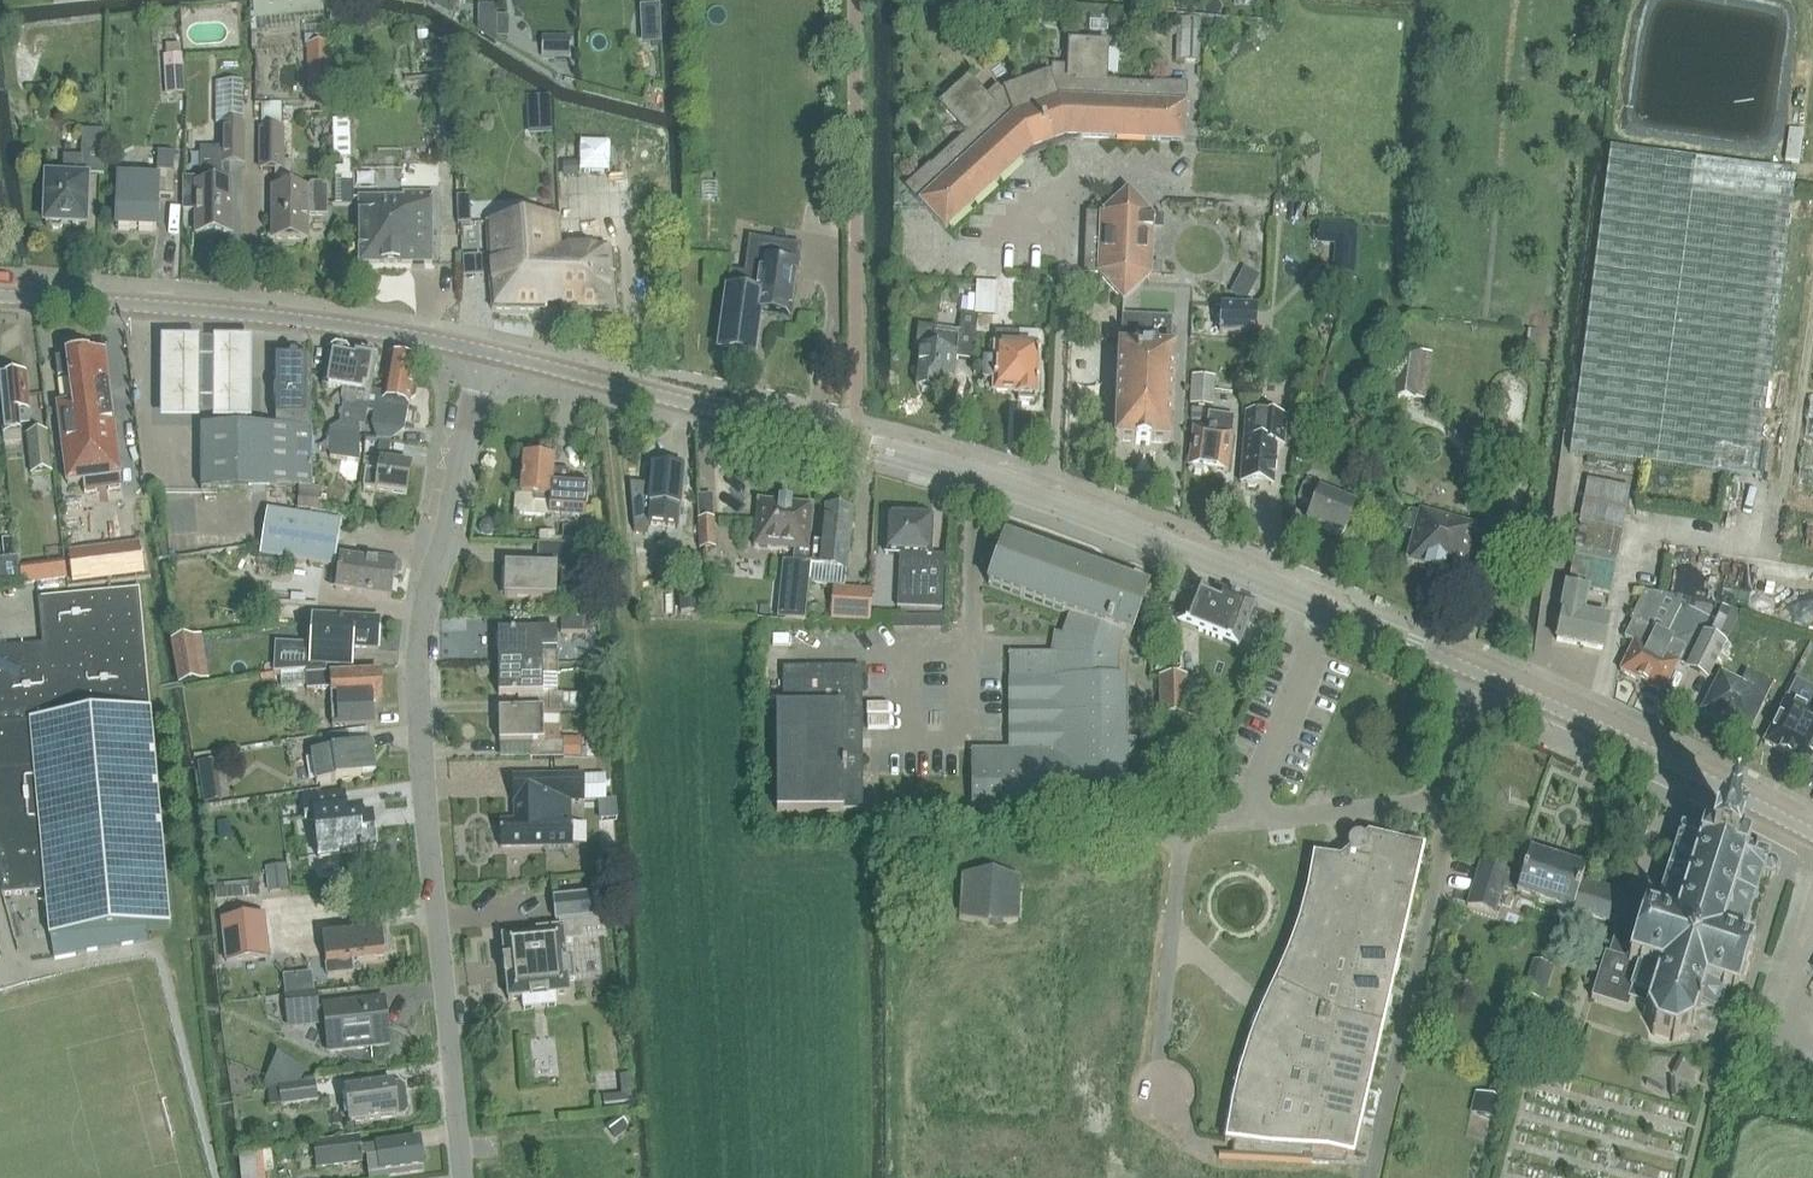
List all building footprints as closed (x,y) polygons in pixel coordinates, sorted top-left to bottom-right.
[(1176,62),(1199,62),(1201,19),(1167,18),(1167,34),(1177,35),(1176,62)] [(1026,81),(1049,143),(1067,137),(1183,142),(1186,84),(1153,83),(1153,84),(1119,83),(1119,81),(1107,80),(1109,43),(1068,41),(1067,67),(1052,66),(1050,72),(1026,81)] [(307,45),(309,93),(332,92),(330,44),(307,45)] [(181,91),(180,50),(161,51),(162,92),(181,91)] [(1049,143),(1026,81),(1003,90),(997,86),(986,96),(968,77),(938,105),(965,134),(931,165),(930,164),(906,186),(945,229),(1032,149),(1049,143)] [(197,185),(197,184),(191,182),(183,182),(183,179),(182,179),(182,212),(196,212),(196,236),(229,236),(229,185),(228,185),(228,166),(242,166),(242,125),(242,84),(215,84),(215,125),(221,125),(220,151),(202,151),(202,185),(197,185)] [(259,119),(279,118),(278,101),(258,102),(259,119)] [(1801,159),(1802,127),(1787,127),(1785,158),(1801,159)] [(273,241),(306,241),(306,217),(327,217),(327,187),(323,187),(320,185),(311,185),(307,187),(304,187),(304,190),(292,190),(292,169),(282,169),(281,130),(260,130),(260,171),(274,171),(274,190),(273,190),(273,241)] [(62,177),(47,177),(45,225),(85,227),(88,175),(104,176),(106,132),(82,131),(81,158),(63,157),(62,177)] [(579,172),(609,173),(610,143),(580,142),(579,172)] [(1568,454),(1728,475),(1756,478),(1797,172),(1610,148),(1568,454)] [(118,195),(116,229),(156,231),(158,197),(174,198),(174,154),(160,153),(158,181),(119,178),(118,195)] [(335,167),(336,199),(353,199),(352,161),(343,161),(343,167),(335,167)] [(563,162),(563,176),(578,176),(578,162),(563,162)] [(358,180),(358,265),(433,265),(432,203),(432,197),(376,198),(376,180),(358,180)] [(1098,274),(1124,303),(1150,279),(1161,279),(1162,265),(1153,265),(1155,229),(1164,229),(1165,217),(1151,216),(1128,190),(1100,216),(1087,215),(1085,273),(1098,274)] [(557,220),(485,224),(491,310),(545,310),(545,305),(563,305),(563,311),(617,311),(612,248),(595,249),(595,244),(558,246),(557,220)] [(790,318),(800,246),(757,240),(751,282),(729,279),(720,350),(753,356),(759,314),(790,318)] [(978,281),(976,312),(1015,314),(1017,277),(997,276),(996,282),(978,281)] [(1219,306),(1218,334),(1256,336),(1257,307),(1219,306)] [(959,331),(918,326),(915,347),(920,347),(914,388),(919,388),(921,393),(931,394),(934,390),(948,393),(950,380),(954,380),(957,359),(971,361),(977,314),(961,312),(959,331)] [(1171,444),(1174,352),(1172,351),(1172,317),(1158,316),(1123,315),(1120,349),(1119,349),(1115,441),(1171,444)] [(994,359),(984,358),(983,380),(993,380),(993,393),(1018,394),(1017,401),(1034,402),(1035,395),(1038,396),(1040,346),(1038,346),(1038,332),(1019,332),(1019,334),(996,333),(995,344),(993,344),(994,359)] [(159,337),(160,418),(251,417),(251,336),(159,337)] [(368,413),(372,390),(377,361),(379,359),(373,351),(370,353),(361,351),(355,357),(352,357),(350,356),(346,349),(337,347),(335,344),(326,350),(328,352),(322,386),(342,389),(341,399),(343,405),(340,422),(329,430),(331,458),(333,458),(360,463),(359,427),(364,428),(368,413)] [(1392,398),(1415,401),(1415,397),(1426,398),(1432,354),(1422,353),(1422,352),(1421,352),(1421,351),(1399,348),(1392,398)] [(201,427),(200,491),(279,490),(278,488),(312,488),(311,359),(298,359),(297,355),(293,354),(290,355),(288,359),(275,358),(275,427),(201,427)] [(372,390),(368,413),(373,414),(371,424),(368,424),(365,440),(391,441),(393,429),(404,432),(410,400),(415,398),(417,389),(413,385),(417,360),(389,354),(383,391),(372,390)] [(67,485),(119,479),(120,478),(105,355),(88,357),(88,356),(65,359),(56,361),(58,379),(67,378),(71,404),(57,407),(67,485)] [(20,374),(20,371),(16,368),(7,368),(4,372),(4,375),(0,376),(0,381),(3,433),(4,444),(21,443),(19,413),(29,411),(26,374),(20,374)] [(1190,405),(1214,406),(1216,377),(1192,376),(1190,405)] [(1807,395),(1803,435),(1801,434),(1796,479),(1812,481),(1812,395),(1807,395)] [(1257,485),(1263,485),(1263,483),(1271,483),(1270,486),(1273,486),(1274,477),(1275,465),(1276,445),(1284,446),(1286,418),(1281,417),(1280,413),(1277,410),(1268,409),(1264,412),(1262,416),(1257,415),(1246,414),(1246,418),(1240,483),(1246,484),(1248,487),(1254,488),(1257,485)] [(1202,473),(1205,471),(1228,474),(1234,433),(1233,433),(1235,417),(1208,413),(1206,429),(1192,427),(1187,468),(1192,469),(1193,471),(1193,472),(1202,473)] [(51,474),(47,435),(27,437),(32,476),(51,474)] [(550,499),(549,508),(586,511),(588,488),(569,487),(570,471),(554,470),(555,459),(523,456),(519,496),(550,499)] [(407,496),(413,465),(380,460),(378,474),(366,473),(363,488),(375,490),(375,491),(407,496)] [(653,468),(649,507),(663,509),(662,524),(677,525),(682,470),(653,468)] [(1342,540),(1357,506),(1320,491),(1323,485),(1307,478),(1304,484),(1303,484),(1296,500),(1312,507),(1305,524),(1342,540)] [(1578,527),(1555,641),(1604,651),(1610,618),(1582,613),(1587,592),(1609,595),(1630,489),(1587,480),(1577,527),(1578,527)] [(298,509),(319,511),(320,495),(299,493),(298,509)] [(550,499),(519,496),(515,495),(514,511),(519,513),(548,516),(549,508),(550,499)] [(809,593),(811,566),(814,541),(810,541),(815,505),(757,499),(752,547),(794,551),(793,561),(782,560),(776,619),(806,622),(808,593),(809,593)] [(44,527),(55,527),(53,500),(43,501),(44,527)] [(1412,533),(1407,553),(1403,565),(1463,581),(1478,525),(1410,505),(1402,531),(1412,533)] [(814,541),(811,566),(836,569),(838,546),(850,547),(854,509),(825,506),(821,542),(814,541)] [(648,530),(650,510),(634,509),(632,529),(648,530)] [(267,510),(260,553),(260,556),(335,567),(336,558),(338,544),(341,521),(267,510)] [(888,514),(884,553),(883,554),(899,555),(897,608),(943,610),(945,555),(932,555),(934,516),(888,514)] [(716,549),(714,519),(698,520),(699,550),(716,549)] [(1005,538),(1000,553),(987,587),(1068,616),(1061,634),(1054,632),(1050,653),(1009,653),(1008,749),(971,749),(971,809),(1080,809),(1080,812),(1128,811),(1128,762),(1136,762),(1136,741),(1127,741),(1127,676),(1122,676),(1120,672),(1119,667),(1119,664),(1120,653),(1126,637),(1130,639),(1148,590),(1005,538)] [(569,553),(538,553),(538,567),(505,566),(504,598),(555,598),(556,569),(569,568),(569,553)] [(328,587),(335,588),(394,598),(396,578),(402,573),(402,565),(398,559),(369,555),(368,561),(340,557),(338,571),(331,570),(328,587)] [(1191,583),(1181,610),(1202,619),(1198,631),(1239,647),(1257,602),(1215,586),(1213,591),(1191,583)] [(833,585),(831,619),(870,622),(872,587),(833,585)] [(42,645),(0,648),(0,713),(12,712),(9,666),(18,665),(21,711),(136,702),(138,713),(28,723),(0,725),(0,879),(1,895),(44,891),(48,938),(171,927),(151,711),(147,667),(140,589),(38,598),(42,645)] [(1632,643),(1619,671),(1664,693),(1679,663),(1678,663),(1684,653),(1676,649),(1679,644),(1648,629),(1664,596),(1644,592),(1639,601),(1632,621),(1623,639),(1632,643)] [(321,610),(350,612),(351,599),(322,597),(321,610)] [(295,620),(297,599),(279,598),(278,619),(295,620)] [(1722,607),(1711,631),(1728,638),(1740,613),(1722,607)] [(892,629),(943,628),(944,615),(892,615),(892,629)] [(356,648),(379,650),(381,620),(311,616),(308,664),(355,667),(356,648)] [(591,617),(560,617),(560,634),(591,633),(591,617)] [(1708,680),(1726,642),(1703,630),(1684,668),(1708,680)] [(541,632),(497,633),(498,665),(557,664),(556,652),(556,632),(541,632)] [(193,652),(203,650),(201,636),(172,641),(180,683),(198,680),(193,652)] [(564,712),(563,694),(543,695),(542,676),(557,676),(557,664),(498,665),(498,697),(517,696),(517,712),(542,711),(542,713),(564,712)] [(843,811),(863,810),(862,667),(783,668),(782,706),(776,706),(776,812),(843,811)] [(1748,737),(1773,684),(1753,675),(1746,671),(1741,682),(1728,676),(1731,671),(1723,667),(1721,672),(1720,671),(1699,712),(1748,737)] [(309,690),(334,689),(336,728),(377,725),(376,708),(371,708),(371,702),(383,701),(382,672),(333,675),(333,669),(282,672),(283,686),(308,685),(309,690)] [(1194,717),(1188,717),(1188,677),(1159,677),(1159,756),(1193,756),(1194,717)] [(1784,704),(1764,745),(1808,766),(1812,755),(1812,718),(1784,704)] [(543,742),(542,713),(542,711),(517,712),(498,712),(499,744),(529,743),(529,758),(563,758),(563,741),(543,742)] [(318,737),(321,753),(313,754),(318,784),(377,774),(372,745),(348,748),(345,733),(318,737)] [(222,801),(216,760),(197,763),(203,804),(222,801)] [(515,803),(516,822),(500,823),(501,848),(573,847),(573,821),(571,821),(570,802),(585,801),(584,776),(513,777),(513,803),(515,803)] [(377,849),(373,817),(348,820),(345,793),(305,798),(307,821),(315,820),(320,860),(339,858),(338,853),(360,851),(361,854),(365,854),(365,851),(377,849)] [(1583,878),(1572,911),(1616,924),(1608,954),(1605,953),(1591,999),(1628,1010),(1631,1001),(1646,1007),(1644,1014),(1654,1034),(1674,1039),(1686,1032),(1713,1041),(1721,1017),(1719,1016),(1726,996),(1735,999),(1752,945),(1747,944),(1751,931),(1746,929),(1763,875),(1770,877),(1777,874),(1779,867),(1776,860),(1769,858),(1769,856),(1738,846),(1742,835),(1719,828),(1716,840),(1684,830),(1661,903),(1583,878)] [(1230,1122),(1227,1144),(1327,1152),(1348,1158),(1353,1139),(1359,1141),(1418,878),(1425,850),(1368,837),(1365,841),(1363,839),(1360,838),(1357,837),(1354,838),(1351,839),(1349,842),(1348,845),(1347,848),(1348,851),(1347,853),(1343,857),(1340,861),(1320,859),(1315,858),(1309,889),(1303,913),(1295,938),(1286,961),(1269,998),(1268,1000),(1261,1016),(1257,1026),(1250,1045),(1243,1064),(1238,1083),(1233,1102),(1232,1109),(1230,1122)] [(1572,911),(1583,878),(1586,869),(1529,851),(1521,878),(1508,873),(1508,871),(1481,863),(1468,904),(1495,913),(1503,888),(1517,892),(1516,893),(1572,911)] [(289,890),(286,865),(265,867),(268,893),(289,890)] [(962,877),(959,919),(989,927),(1019,922),(1021,881),(992,873),(962,877)] [(321,986),(312,914),(323,912),(320,888),(296,891),(298,913),(289,914),(293,947),(303,945),(306,968),(280,972),(283,992),(321,986)] [(510,1001),(510,1000),(530,998),(530,1000),(532,1000),(532,994),(545,992),(546,998),(548,998),(548,997),(568,995),(570,995),(569,993),(568,981),(575,981),(572,958),(566,958),(564,940),(581,938),(579,920),(598,918),(596,895),(556,899),(554,899),(554,901),(556,920),(556,922),(558,922),(560,922),(561,928),(537,931),(538,935),(504,939),(502,939),(502,941),(503,941),(505,961),(503,961),(503,963),(505,963),(506,977),(505,977),(505,979),(507,979),(509,999),(508,999),(509,1001),(510,1001)] [(225,963),(271,958),(266,915),(220,920),(225,963)] [(384,927),(325,933),(322,934),(327,974),(352,971),(351,960),(387,956),(387,952),(392,951),(390,941),(386,941),(384,927)] [(1522,995),(1543,1002),(1554,967),(1533,961),(1522,995)] [(314,992),(277,996),(280,1016),(317,1012),(314,992)] [(372,1001),(322,1006),(327,1052),(389,1045),(384,999),(372,1001)] [(521,1060),(551,1061),(552,1033),(522,1032),(521,1060)] [(632,1103),(629,1075),(619,1077),(621,1095),(603,1097),(604,1107),(632,1103)] [(278,1087),(267,1088),(270,1107),(281,1105),(281,1107),(319,1101),(315,1081),(278,1086),(278,1087)] [(401,1082),(345,1090),(349,1124),(406,1115),(410,1110),(407,1086),(401,1082)] [(1470,1113),(1496,1119),(1501,1098),(1475,1092),(1470,1113)] [(422,1148),(421,1141),(383,1147),(383,1149),(359,1152),(357,1137),(310,1144),(314,1170),(360,1163),(360,1161),(369,1159),(372,1177),(375,1177),(425,1171),(423,1161),(426,1158),(425,1150),(422,1148)] [(240,1153),(239,1153),(242,1177),(264,1177),(262,1151),(240,1153)]
